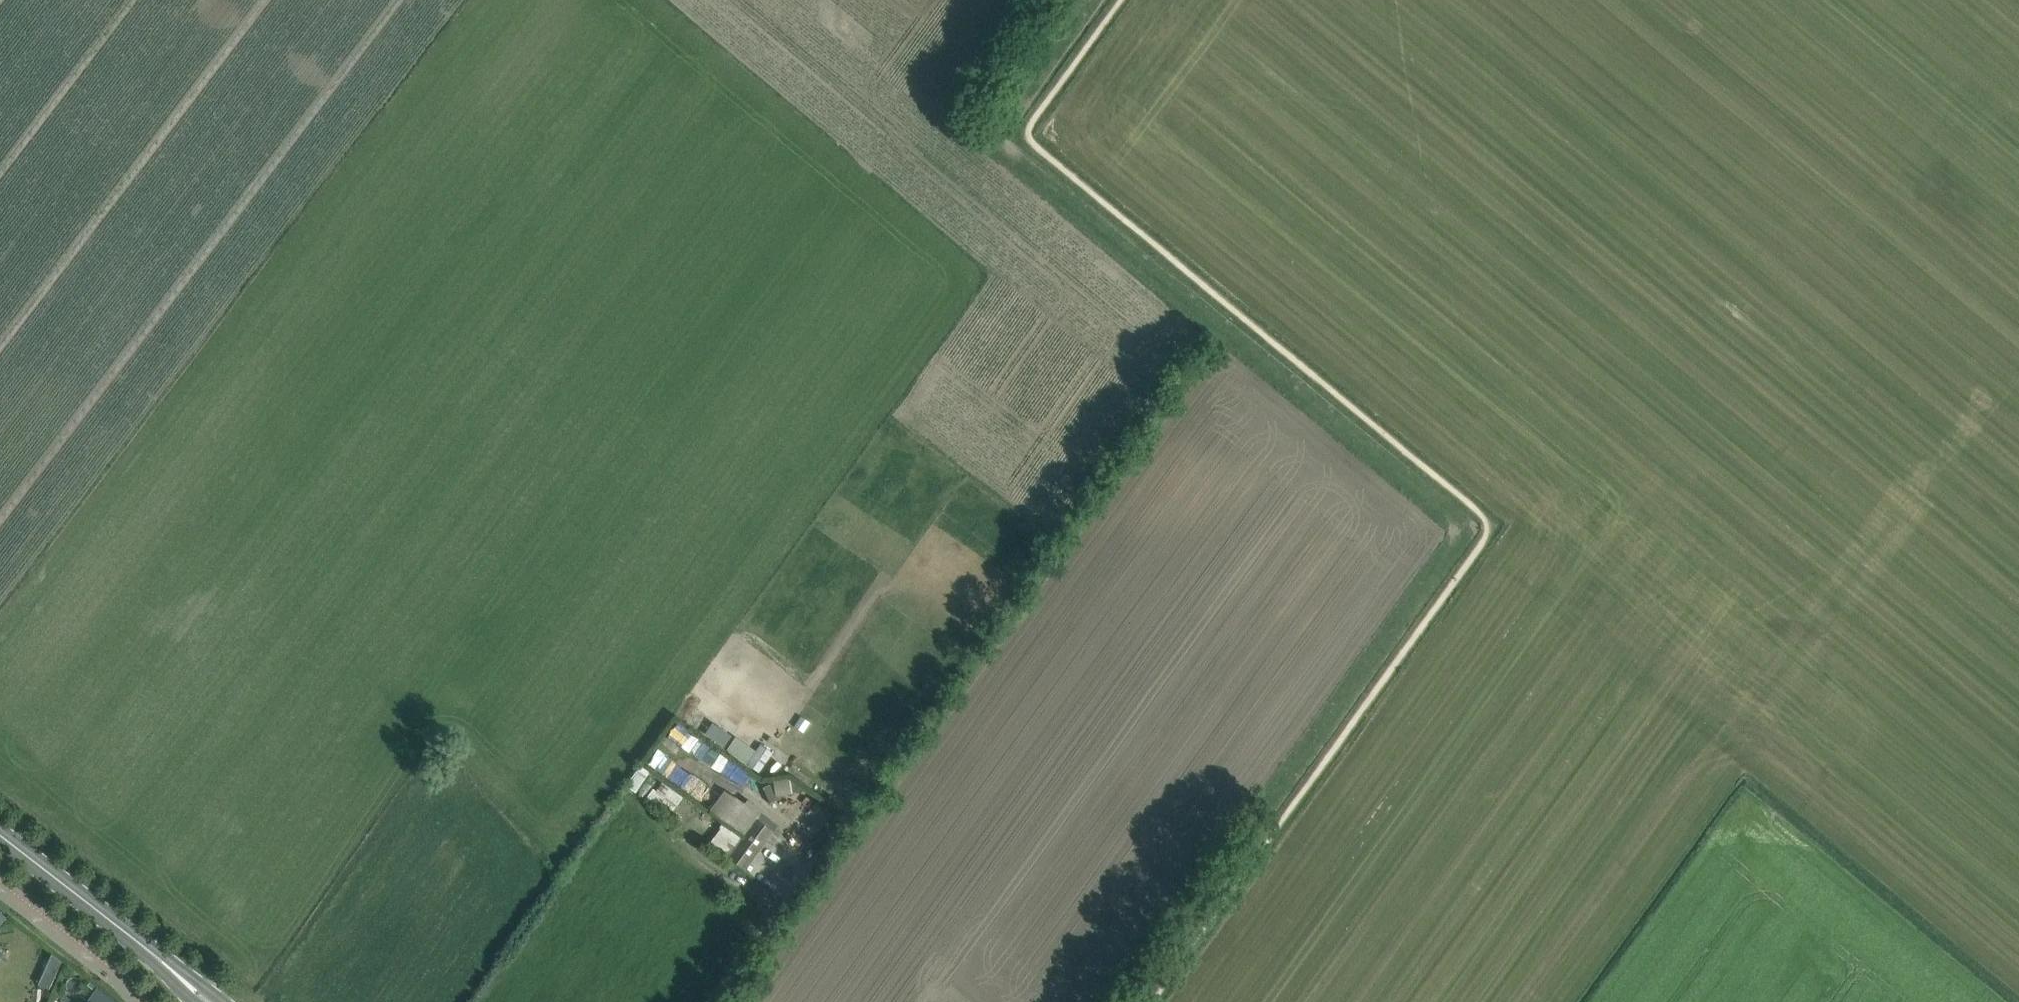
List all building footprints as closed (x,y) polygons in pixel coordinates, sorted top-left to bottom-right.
[(749,706),(743,700),(739,705),(745,711),(749,706)] [(776,728),(769,722),(766,726),(773,732),(776,728)] [(720,730),(712,742),(723,750),(724,748),(732,738),(720,730)] [(754,754),(755,753),(735,738),(728,748),(748,762),(754,754)] [(747,765),(746,766),(758,775),(760,773),(772,755),(759,747),(755,753),(754,754),(748,762),(748,763),(747,765)] [(651,773),(642,767),(628,787),(637,794),(639,791),(645,796),(651,788),(645,783),(651,773)] [(791,779),(774,781),(777,796),(806,791),(791,779)] [(663,783),(657,791),(678,806),(684,798),(663,783)] [(772,785),(764,788),(770,805),(778,802),(772,785)] [(672,814),(677,806),(654,789),(648,797),(672,814)] [(759,850),(774,831),(757,819),(743,838),(759,850)] [(745,870),(759,850),(743,838),(729,858),(745,870)] [(9,915),(0,908),(0,926),(9,915)] [(56,974),(62,961),(53,954),(46,970),(56,974)]
